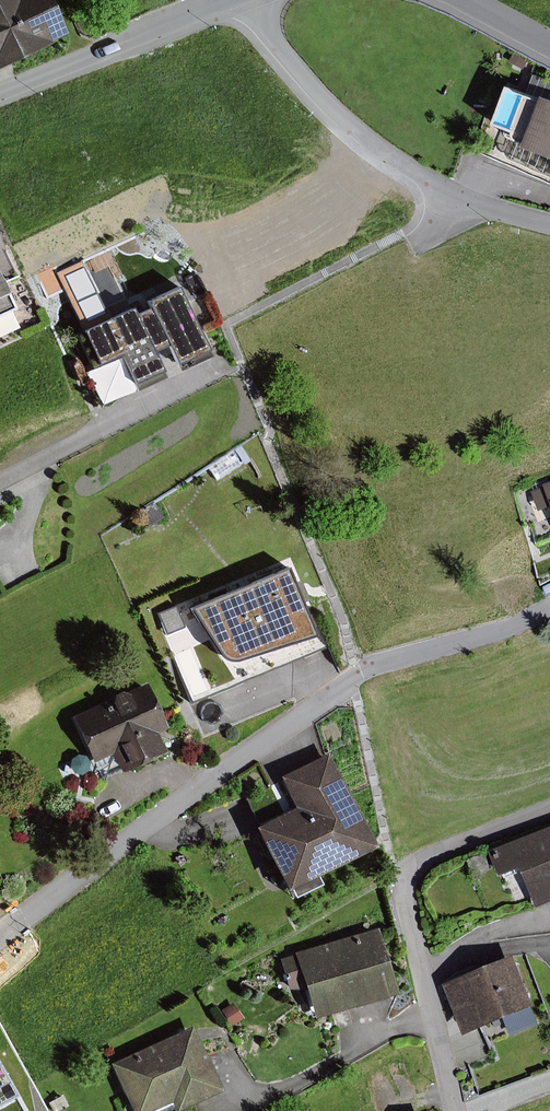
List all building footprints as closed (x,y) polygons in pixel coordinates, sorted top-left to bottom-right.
[(54,0),(0,0),(0,69),(71,36),(54,0)] [(529,60),(515,53),(510,63),(525,69),(529,60)] [(536,75),(530,93),(512,86),(497,125),(509,130),(508,132),(509,135),(510,138),(513,139),(508,150),(509,155),(511,158),(549,175),(549,79),(536,75)] [(13,294),(0,265),(0,300),(13,294)] [(213,350),(182,284),(149,300),(153,307),(139,314),(136,306),(86,329),(103,365),(87,372),(104,408),(141,390),(138,385),(168,371),(158,352),(172,345),(181,365),(213,350)] [(64,299),(53,304),(57,313),(68,307),(64,299)] [(244,463),(235,450),(209,468),(218,481),(244,463)] [(165,519),(157,504),(140,513),(149,528),(165,519)] [(297,582),(290,565),(191,608),(224,657),(226,659),(230,661),(235,662),(240,662),(321,636),(306,602),(311,600),(302,580),(297,582)] [(186,627),(177,606),(159,613),(168,634),(186,627)] [(117,697),(75,717),(96,762),(98,761),(105,776),(123,767),(125,772),(169,752),(160,733),(171,728),(149,682),(129,692),(125,690),(117,694),(117,697)] [(330,753),(282,778),(297,808),(259,828),(292,892),(295,890),(299,898),(325,885),(321,876),(379,847),(330,753)] [(493,851),(504,877),(526,868),(542,908),(549,905),(549,828),(493,851)] [(495,872),(488,854),(469,861),(476,880),(495,872)] [(400,994),(380,928),(297,953),(297,955),(282,960),(291,990),(308,985),(317,1018),(400,994)] [(541,1006),(520,955),(447,985),(469,1037),(506,1022),(511,1034),(540,1022),(535,1009),(541,1006)] [(245,1018),(234,1002),(222,1010),(232,1026),(245,1018)] [(194,1026),(81,1078),(93,1105),(125,1090),(135,1110),(155,1110),(174,1102),(179,1110),(224,1090),(194,1026)] [(0,1046),(0,1110),(35,1110),(14,1071),(9,1074),(1,1060),(6,1058),(0,1046)]
